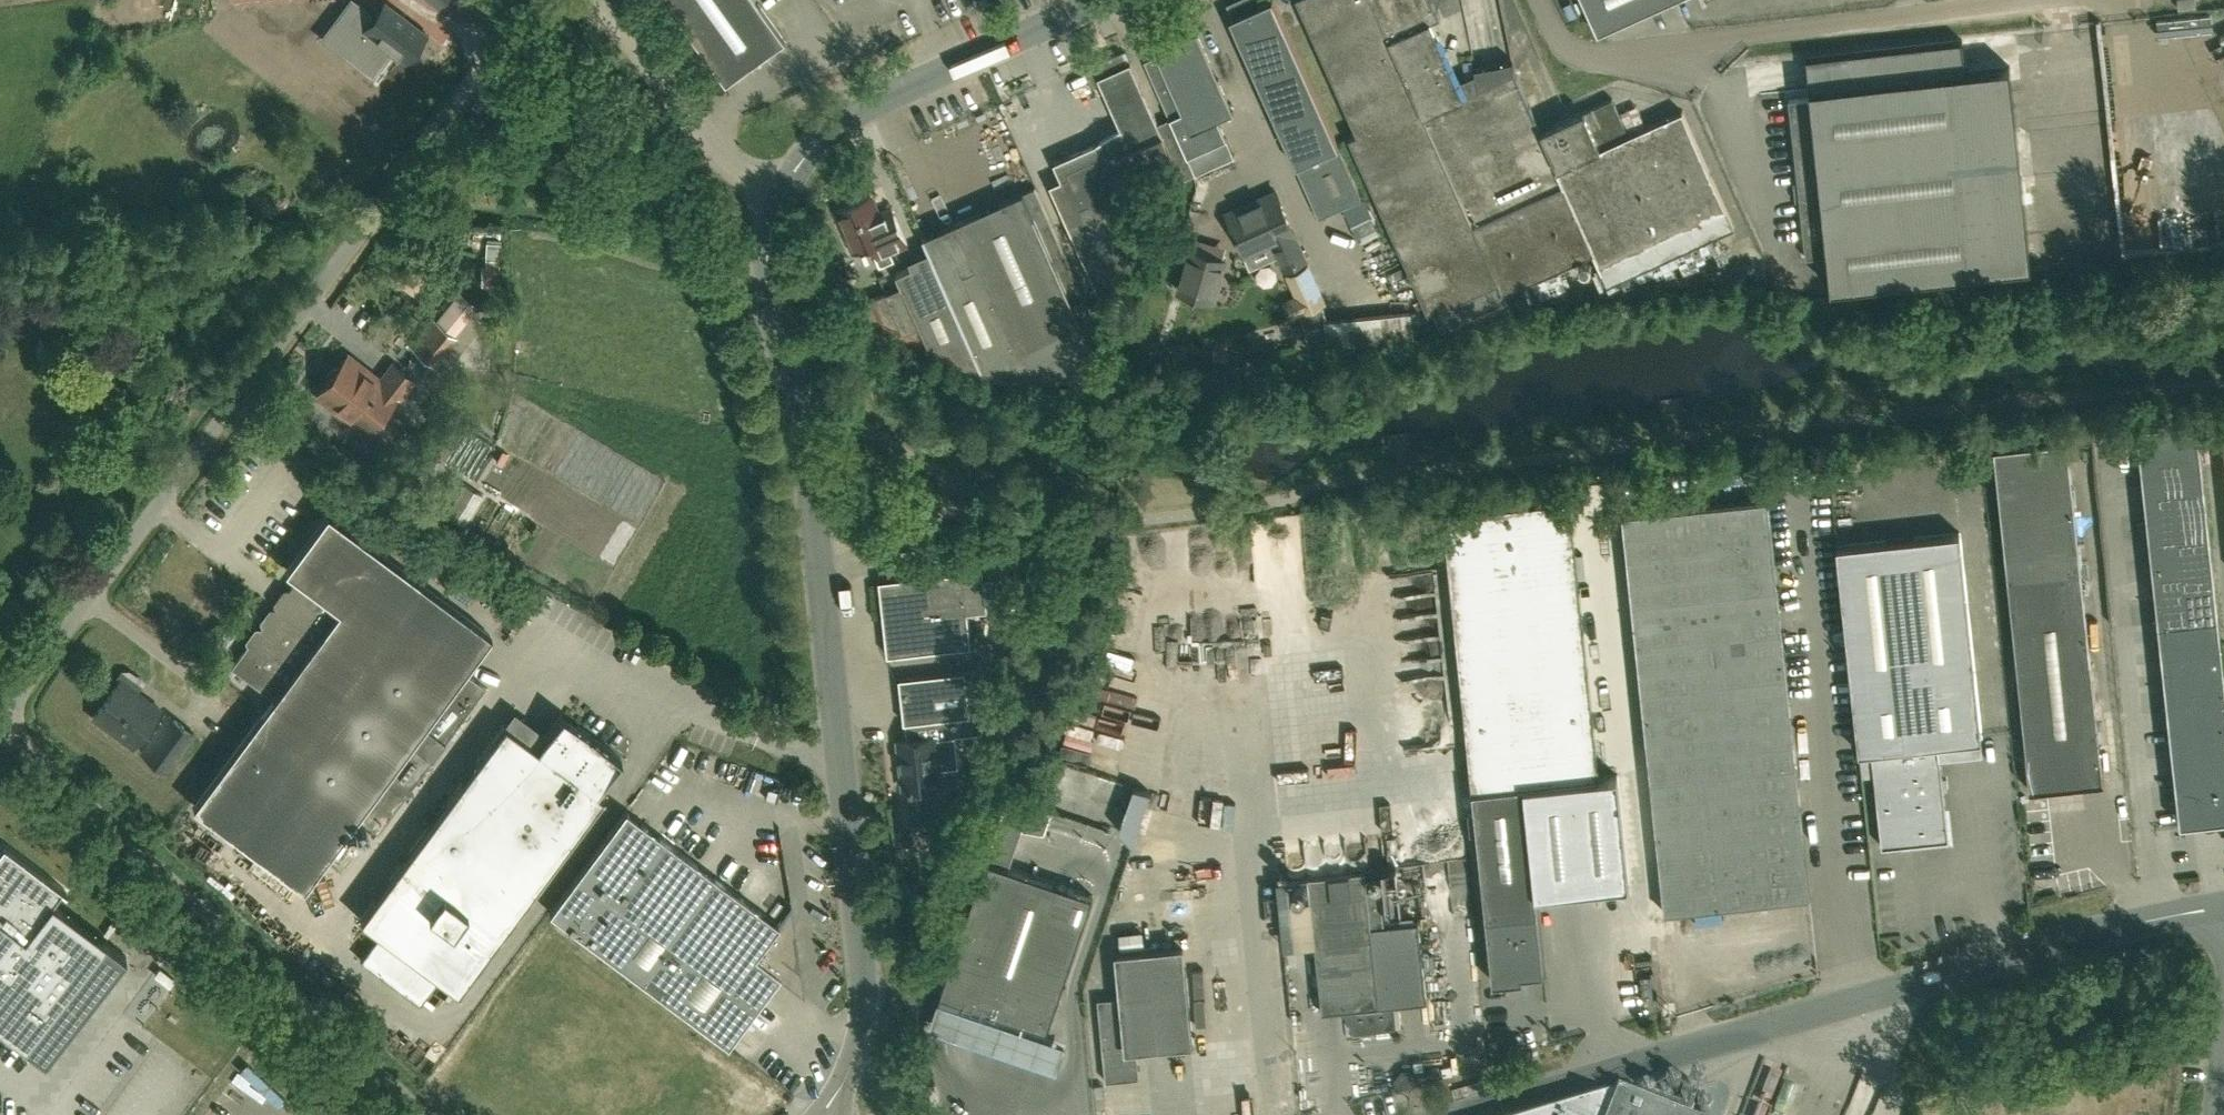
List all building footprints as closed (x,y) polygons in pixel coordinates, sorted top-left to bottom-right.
[(240,1),(286,12),(289,0),(240,0),(240,1)] [(325,29),(338,39),(347,27),(358,35),(354,41),(348,50),(365,63),(371,54),(372,54),(381,42),(405,60),(407,58),(426,32),(387,3),(382,10),(380,8),(375,14),(357,0),(347,0),(337,14),(325,29)] [(756,0),(666,0),(727,83),(785,41),(756,0)] [(1273,0),(1238,0),(1229,4),(1235,18),(1231,20),(1321,219),(1363,198),(1287,31),(1273,0)] [(1358,132),(1350,136),(1375,191),(1429,311),(1434,309),(1443,329),(1508,300),(1505,292),(1595,251),(1609,282),(1682,249),(1735,225),(1683,110),(1630,134),(1613,98),(1585,111),(1584,110),(1542,130),(1515,72),(1515,67),(1475,74),(1476,78),(1460,85),(1431,20),(1441,15),(1439,11),(1442,0),(1298,0),(1358,132)] [(1598,31),(1668,0),(1584,0),(1598,31)] [(2196,0),(2177,0),(2178,9),(2196,7),(2196,0)] [(1157,54),(1144,59),(1171,117),(1196,173),(1208,168),(1235,156),(1227,138),(1219,120),(1234,113),(1197,31),(1194,33),(1188,19),(1151,36),(1157,50),(1155,50),(1157,54)] [(2033,264),(2010,63),(1966,68),(1963,38),(1808,55),(1812,95),(1789,98),(1807,256),(1829,253),(1832,286),(2033,264)] [(1065,177),(1053,182),(1113,315),(1150,178),(1151,173),(1182,180),(1196,173),(1171,117),(1158,123),(1131,61),(1127,62),(1121,50),(1086,66),(1092,80),(1099,77),(1121,127),(1098,141),(1057,160),(1065,177)] [(1021,190),(1034,182),(1021,160),(1007,167),(1021,190)] [(943,228),(923,237),(932,257),(985,372),(1028,381),(1094,372),(1103,339),(1035,186),(1023,191),(956,222),(943,228)] [(1306,259),(1295,234),(1296,233),(1276,191),(1228,213),(1252,267),(1284,253),(1290,266),(1306,259)] [(890,252),(908,244),(895,214),(881,221),(870,196),(837,210),(854,251),(869,244),(880,268),(894,261),(890,252)] [(1226,258),(1192,248),(1180,290),(1214,300),(1226,258)] [(432,264),(412,252),(394,282),(414,294),(432,264)] [(901,285),(869,299),(880,326),(985,372),(932,257),(896,274),(901,285)] [(500,284),(499,258),(486,258),(486,265),(481,265),(481,284),(500,284)] [(477,306),(458,291),(436,318),(455,333),(477,306)] [(863,298),(848,291),(841,308),(856,315),(863,298)] [(455,334),(431,315),(408,344),(433,363),(455,334)] [(1213,347),(1213,358),(1227,359),(1227,348),(1213,347)] [(339,412),(372,371),(348,353),(337,367),(332,367),(326,375),(327,380),(316,394),(339,412)] [(372,371),(339,412),(366,433),(379,417),(384,417),(390,409),(389,404),(397,393),(401,396),(414,378),(393,362),(380,378),(372,371)] [(2137,426),(2139,449),(2199,442),(2197,419),(2137,426)] [(2103,781),(2069,450),(2068,440),(1995,447),(2030,789),(2103,781)] [(2142,471),(2202,464),(2199,442),(2139,449),(2142,471)] [(2204,486),(2202,464),(2142,471),(2144,492),(2204,486)] [(2149,536),(2209,530),(2204,486),(2144,492),(2149,536)] [(1597,776),(1569,499),(1444,512),(1490,978),(1511,976),(1511,974),(1540,971),(1533,894),(1627,884),(1616,774),(1597,776)] [(1622,515),(1662,914),(1812,897),(1772,499),(1622,515)] [(194,805),(303,886),(356,815),(378,831),(485,686),(464,670),(491,634),(328,513),(287,568),(297,576),(231,666),(274,697),(194,805)] [(2154,580),(2213,574),(2209,530),(2149,536),(2154,580)] [(1941,744),(1982,739),(1960,532),(1837,546),(1859,752),(1872,751),(1882,846),(1949,839),(1940,757),(1942,757),(1941,744)] [(972,646),(968,613),(988,610),(983,569),(963,571),(879,581),(888,656),(972,646)] [(2213,574),(2154,580),(2168,712),(2223,706),(2223,674),(2213,574)] [(966,671),(900,679),(905,723),(910,723),(965,716),(971,715),(987,714),(1002,667),(966,671)] [(160,708),(120,679),(93,716),(133,745),(160,708)] [(2168,712),(2180,824),(2223,819),(2223,706),(2168,712)] [(196,733),(169,713),(139,752),(166,773),(196,733)] [(417,1008),(435,983),(456,995),(603,801),(596,797),(623,758),(562,715),(547,739),(513,714),(356,925),(375,939),(360,964),(417,1008)] [(912,740),(898,742),(904,788),(910,787),(911,792),(914,791),(914,787),(942,784),(940,767),(957,765),(954,737),(967,735),(980,734),(987,714),(971,715),(965,716),(910,723),(912,740)] [(1038,802),(1042,789),(1040,788),(1016,780),(1011,793),(1032,800),(1038,802)] [(1048,1031),(1093,896),(1009,867),(1030,805),(1007,798),(941,994),(963,1002),(962,1003),(983,1010),(984,1009),(1048,1031)] [(801,971),(796,968),(798,964),(800,959),(801,955),(801,950),(799,946),(797,942),(795,938),(791,935),(795,929),(792,906),(778,924),(626,811),(551,913),(729,1046),(780,977),(805,995),(801,971)] [(26,1049),(45,1063),(126,955),(116,947),(106,940),(52,900),(61,888),(65,891),(66,890),(3,843),(0,847),(0,1030),(26,1049)] [(1365,893),(1362,870),(1304,876),(1318,1011),(1347,1008),(1350,1032),(1393,1027),(1390,1004),(1424,1000),(1416,920),(1382,924),(1378,891),(1365,893)] [(1098,996),(1103,1073),(1133,1071),(1133,1062),(1125,1049),(1124,1041),(1187,1034),(1188,1044),(1192,1044),(1186,946),(1117,950),(1120,995),(1098,996)] [(691,1114),(720,1114),(701,1101),(691,1114)]
